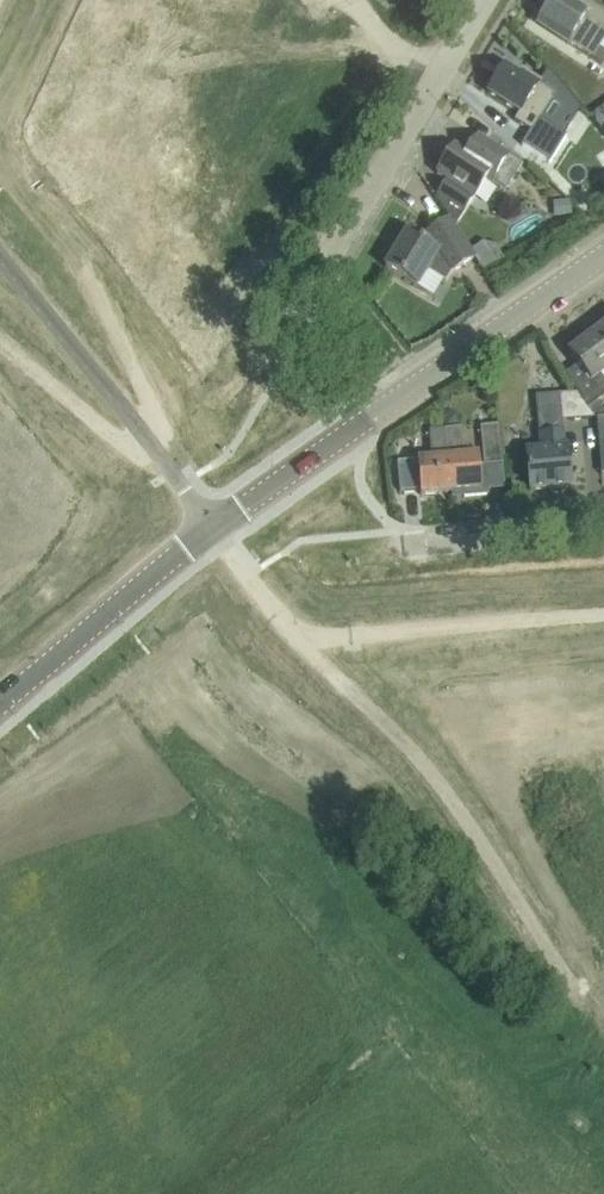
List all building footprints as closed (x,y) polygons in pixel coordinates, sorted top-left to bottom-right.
[(547,29),(602,64),(603,60),(603,51),(600,48),(603,41),(603,29),(585,16),(588,13),(568,0),(548,0),(546,4),(547,9),(538,24),(547,29)] [(491,88),(489,93),(520,113),(515,121),(531,131),(523,144),(546,158),(561,135),(540,121),(556,96),(550,92),(558,80),(548,74),(540,86),(539,85),(540,83),(522,71),(520,74),(506,66),(497,79),(494,77),(488,86),(491,88)] [(481,162),(455,145),(437,173),(449,181),(437,199),(456,227),(475,197),(476,198),(487,181),(505,192),(522,164),(492,145),(481,162)] [(581,200),(576,205),(582,212),(588,207),(597,198),(590,191),(581,200)] [(570,216),(570,201),(557,201),(557,216),(570,216)] [(386,268),(396,274),(417,287),(428,270),(446,282),(453,272),(475,257),(450,218),(428,232),(430,236),(422,242),(407,233),(386,268)] [(602,344),(603,347),(603,327),(594,335),(602,344)] [(602,344),(594,335),(570,354),(578,365),(566,374),(581,393),(596,415),(603,411),(598,402),(603,398),(603,380),(600,375),(603,372),(603,347),(602,344)] [(596,415),(581,393),(568,394),(570,420),(598,418),(596,415)] [(541,444),(527,445),(531,490),(572,487),(568,448),(565,448),(560,395),(536,397),(541,444)] [(460,426),(460,420),(453,415),(447,415),(448,427),(460,426)] [(503,464),(501,440),(500,425),(481,427),(485,466),(503,464)] [(449,458),(452,493),(464,492),(464,497),(488,495),(486,473),(481,473),(479,455),(465,456),(463,428),(447,429),(448,444),(449,458)] [(421,495),(452,493),(449,458),(448,444),(447,429),(429,431),(432,459),(396,462),(399,487),(420,485),(421,495)]
